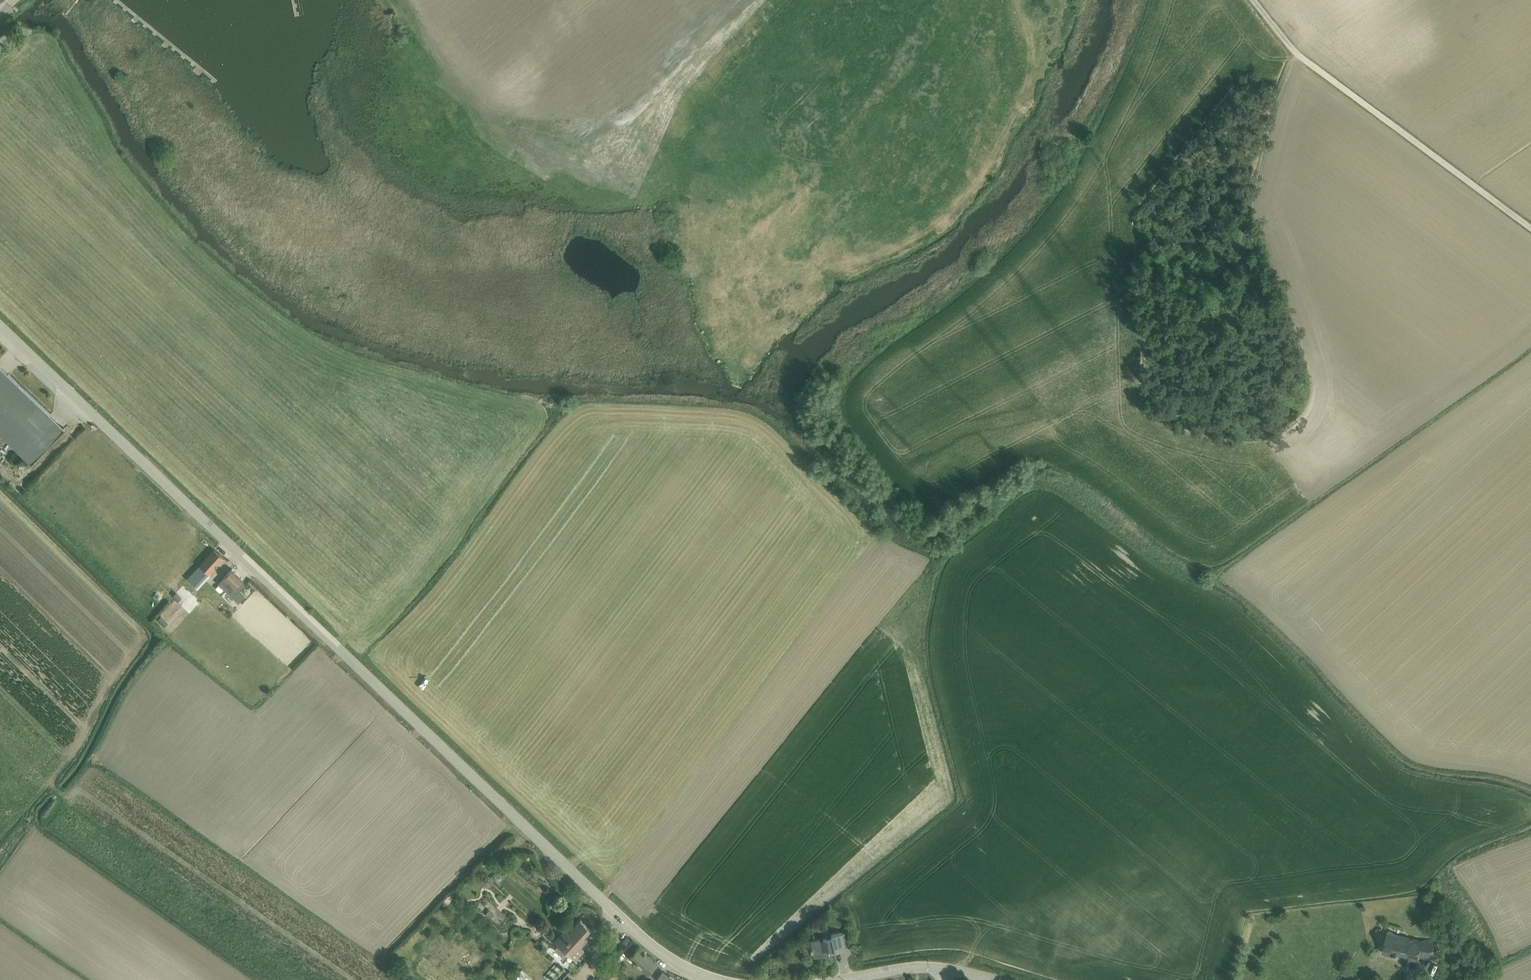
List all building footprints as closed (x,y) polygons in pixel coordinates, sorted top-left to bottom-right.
[(911,243),(921,236),(918,231),(908,238),(911,243)] [(31,463),(65,429),(0,366),(0,433),(31,463)] [(214,549),(187,581),(197,590),(224,558),(214,549)] [(232,569),(218,583),(238,602),(244,596),(239,592),(246,585),(241,581),(243,579),(232,569)] [(502,908),(507,904),(503,898),(498,902),(502,908)] [(558,945),(553,951),(554,951),(555,951),(557,952),(559,953),(560,954),(561,955),(562,957),(562,958),(562,959),(563,959),(568,954),(576,960),(585,950),(580,946),(588,938),(584,935),(590,929),(580,919),(570,931),(566,928),(554,941),(558,945)] [(843,932),(846,948),(852,946),(849,931),(843,932)] [(1388,931),(1382,952),(1392,955),(1393,952),(1409,956),(1409,959),(1417,961),(1418,956),(1427,959),(1434,958),(1434,956),(1435,956),(1434,946),(1435,940),(1430,939),(1422,940),(1388,931)] [(846,948),(843,932),(831,934),(832,937),(810,941),(811,949),(810,949),(811,952),(812,952),(813,957),(829,954),(829,950),(834,949),(834,950),(846,948)] [(656,978),(662,970),(657,965),(658,965),(645,953),(643,955),(637,949),(631,956),(637,961),(635,964),(648,976),(648,975),(651,978),(651,979),(652,979),(654,977),(656,978)] [(656,978),(654,979),(672,979),(673,978),(662,970),(656,978)]
